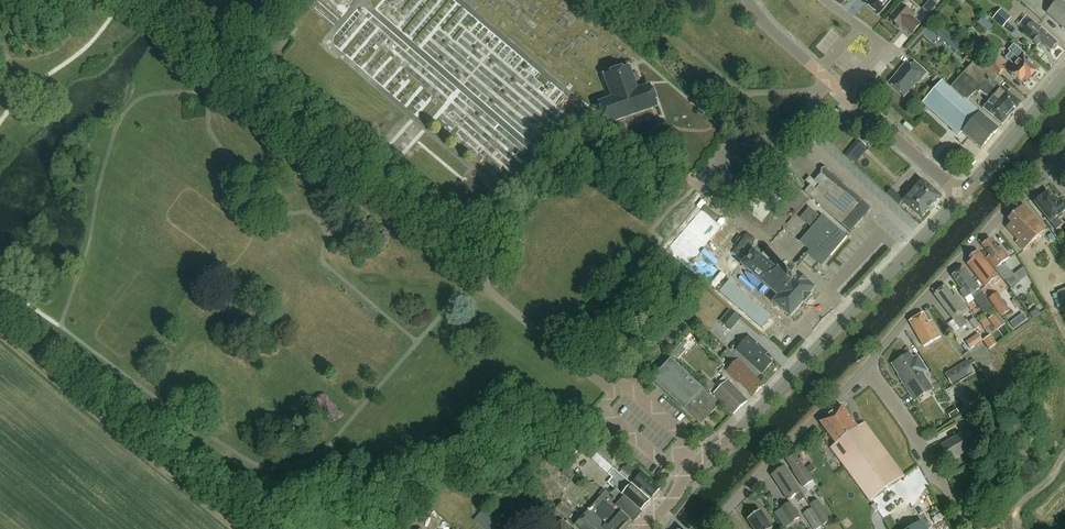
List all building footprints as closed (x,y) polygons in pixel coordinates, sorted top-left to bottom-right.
[(866,5),(878,16),(892,0),(870,0),(866,5)] [(1060,1),(1061,0),(1045,0),(1053,7),(1047,14),(1064,31),(1064,6),(1060,1)] [(937,7),(930,1),(922,11),(928,17),(937,7)] [(902,28),(911,36),(920,25),(911,17),(912,15),(901,5),(889,20),(900,29),(902,28)] [(1012,18),(1001,10),(993,20),(1003,29),(1012,18)] [(1058,49),(1058,45),(1034,24),(1024,35),(1037,47),(1040,44),(1051,53),(1052,52),(1055,52),(1058,49)] [(936,36),(954,52),(960,46),(942,29),(936,36)] [(1025,86),(1039,70),(1038,69),(1039,67),(1034,63),(1032,64),(1023,57),(1025,55),(1014,45),(1008,52),(1011,54),(1006,59),(1015,67),(1010,73),(1025,86)] [(999,75),(1005,69),(992,58),(987,64),(999,75)] [(1001,113),(1009,119),(1022,105),(1000,86),(1004,81),(978,59),(964,75),(978,85),(981,88),(986,83),(998,95),(995,98),(1004,106),(1001,110),(1001,113)] [(900,73),(889,85),(903,97),(920,78),(921,79),(926,74),(914,63),(910,68),(905,64),(899,71),(900,73)] [(606,124),(657,108),(651,88),(637,93),(629,69),(606,76),(614,100),(600,105),(606,124)] [(1003,126),(1009,119),(1001,113),(1001,110),(1004,106),(995,98),(998,95),(986,83),(981,88),(978,85),(964,75),(952,89),(965,101),(967,102),(977,93),(979,95),(981,93),(992,102),(985,110),(1003,126)] [(965,101),(964,102),(943,83),(942,83),(923,105),(931,112),(959,137),(962,134),(981,151),(999,131),(967,102),(965,101)] [(857,142),(849,151),(855,157),(864,148),(857,142)] [(823,173),(806,193),(820,205),(843,226),(851,233),(851,234),(868,214),(865,212),(865,208),(867,205),(827,169),(823,173)] [(903,201),(920,217),(922,219),(940,198),(939,197),(922,181),(903,201)] [(1064,212),(1064,208),(1060,202),(1058,204),(1048,192),(1042,198),(1039,197),(1036,200),(1035,203),(1035,204),(1056,231),(1063,226),(1058,221),(1063,217),(1061,215),(1064,212)] [(457,195),(454,199),(474,215),(477,211),(457,195)] [(1023,251),(1045,231),(1023,205),(1008,220),(1011,224),(1006,228),(1018,241),(1016,243),(1023,251)] [(830,255),(847,236),(830,222),(824,216),(822,218),(811,208),(806,214),(817,223),(800,243),(824,263),(830,255)] [(1004,263),(1010,258),(1001,247),(998,249),(991,240),(983,247),(990,256),(987,259),(1006,283),(1015,276),(1010,270),(1010,271),(1004,263)] [(984,287),(997,277),(978,252),(969,258),(971,262),(967,265),(984,287)] [(742,266),(749,272),(766,286),(780,298),(774,304),(790,318),(803,302),(806,304),(811,298),(809,296),(814,290),(813,288),(807,284),(808,283),(798,275),(796,277),(793,274),(797,270),(794,268),(787,277),(770,264),(769,265),(754,253),(742,266)] [(979,291),(963,269),(952,276),(962,291),(960,293),(965,300),(974,294),(977,298),(976,299),(974,300),(983,314),(985,312),(986,312),(992,308),(980,290),(979,291)] [(960,315),(967,310),(961,302),(959,304),(946,287),(934,295),(953,320),(948,325),(955,334),(967,324),(960,315)] [(687,304),(693,297),(687,292),(681,299),(687,304)] [(1001,317),(1010,311),(998,294),(989,300),(1001,317)] [(731,331),(741,319),(731,310),(721,322),(731,331)] [(924,347),(941,338),(931,322),(929,323),(923,314),(910,322),(922,344),(916,347),(920,353),(926,350),(924,347)] [(979,325),(974,319),(969,322),(974,328),(979,325)] [(997,345),(990,336),(983,341),(989,350),(997,345)] [(736,352),(762,375),(772,364),(764,357),(767,354),(761,348),(760,349),(755,345),(756,344),(749,337),(736,352)] [(735,358),(727,350),(723,355),(731,363),(735,358)] [(910,353),(892,365),(915,402),(934,390),(924,374),(928,372),(918,356),(913,358),(910,353)] [(700,421),(718,402),(703,389),(701,391),(689,379),(691,378),(672,360),(653,379),(671,398),(683,409),(685,407),(700,421)] [(974,371),(968,360),(945,375),(952,386),(974,371)] [(764,386),(757,380),(738,361),(727,372),(735,379),(739,384),(741,383),(754,396),(764,386)] [(735,389),(724,377),(716,385),(720,389),(714,394),(734,415),(748,402),(735,389)] [(831,448),(857,484),(871,502),(904,478),(874,436),(876,434),(867,422),(858,429),(842,407),(820,423),(836,445),(831,448)] [(951,420),(958,415),(954,409),(947,414),(951,420)] [(971,437),(980,432),(974,421),(960,429),(963,434),(941,446),(950,461),(977,446),(971,437)] [(620,451),(609,441),(604,446),(616,456),(620,451)] [(558,457),(566,464),(580,450),(572,442),(558,457)] [(650,501),(631,484),(631,485),(597,455),(592,460),(600,467),(613,478),(608,484),(616,491),(640,513),(650,501)] [(808,492),(816,486),(795,456),(787,461),(794,472),(793,472),(804,488),(808,492)] [(652,498),(660,489),(643,473),(641,475),(629,465),(624,471),(635,481),(633,484),(641,490),(643,488),(646,491),(645,492),(652,498)] [(788,501),(795,496),(799,503),(805,499),(801,492),(785,468),(772,476),(788,501)] [(575,476),(567,470),(563,475),(571,481),(575,476)] [(631,521),(634,524),(642,515),(641,514),(640,513),(616,491),(608,484),(603,489),(604,490),(616,501),(614,503),(617,506),(615,508),(618,511),(630,522),(631,521)] [(618,511),(615,508),(617,506),(614,503),(616,501),(604,490),(600,495),(602,497),(577,525),(578,527),(578,528),(579,528),(628,528),(626,527),(626,526),(629,522),(630,522),(618,511)] [(810,506),(824,527),(831,522),(818,501),(810,506)] [(790,524),(799,518),(789,503),(780,509),(790,524)] [(558,512),(568,520),(575,512),(565,504),(558,512)] [(824,527),(810,506),(803,510),(815,528),(820,528),(824,527)] [(761,511),(748,520),(754,528),(772,528),(761,511)] [(905,528),(925,528),(919,520),(905,528)] [(556,528),(572,528),(563,521),(556,528)]
